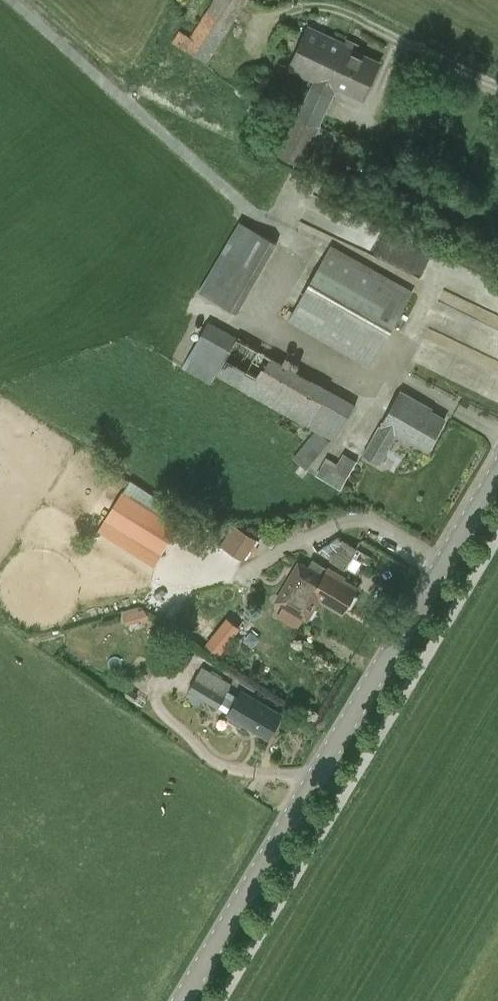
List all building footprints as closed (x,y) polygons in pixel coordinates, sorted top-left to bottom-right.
[(248,0),(214,0),(183,48),(207,63),(248,0)] [(289,67),(313,77),(278,154),(302,166),(338,89),(363,100),(381,61),(307,27),(289,67)] [(240,311),(278,240),(239,219),(200,289),(240,311)] [(419,274),(430,249),(374,224),(363,249),(419,274)] [(288,320),(370,367),(414,290),(331,244),(288,320)] [(216,374),(314,430),(293,456),(307,468),(330,440),(335,443),(357,403),(209,319),(182,367),(211,383),(216,374)] [(364,454),(380,463),(397,434),(426,451),(445,418),(428,408),(429,406),(401,390),(364,454)] [(341,489),(357,459),(343,452),(337,462),(327,456),(316,475),(341,489)] [(127,485),(97,530),(155,567),(183,520),(127,485)] [(234,524),(220,546),(243,561),(257,539),(234,524)] [(345,569),(358,547),(343,538),(330,560),(345,569)] [(276,602),(307,620),(319,599),(342,613),(357,588),(340,579),(342,576),(329,569),(329,570),(313,561),(309,568),(299,562),(276,602)] [(144,608),(139,610),(143,620),(150,618),(149,614),(144,608)] [(217,631),(206,645),(219,656),(230,642),(217,631)] [(188,690),(218,708),(233,684),(203,666),(188,690)] [(242,690),(227,716),(268,740),(283,714),(242,690)]
